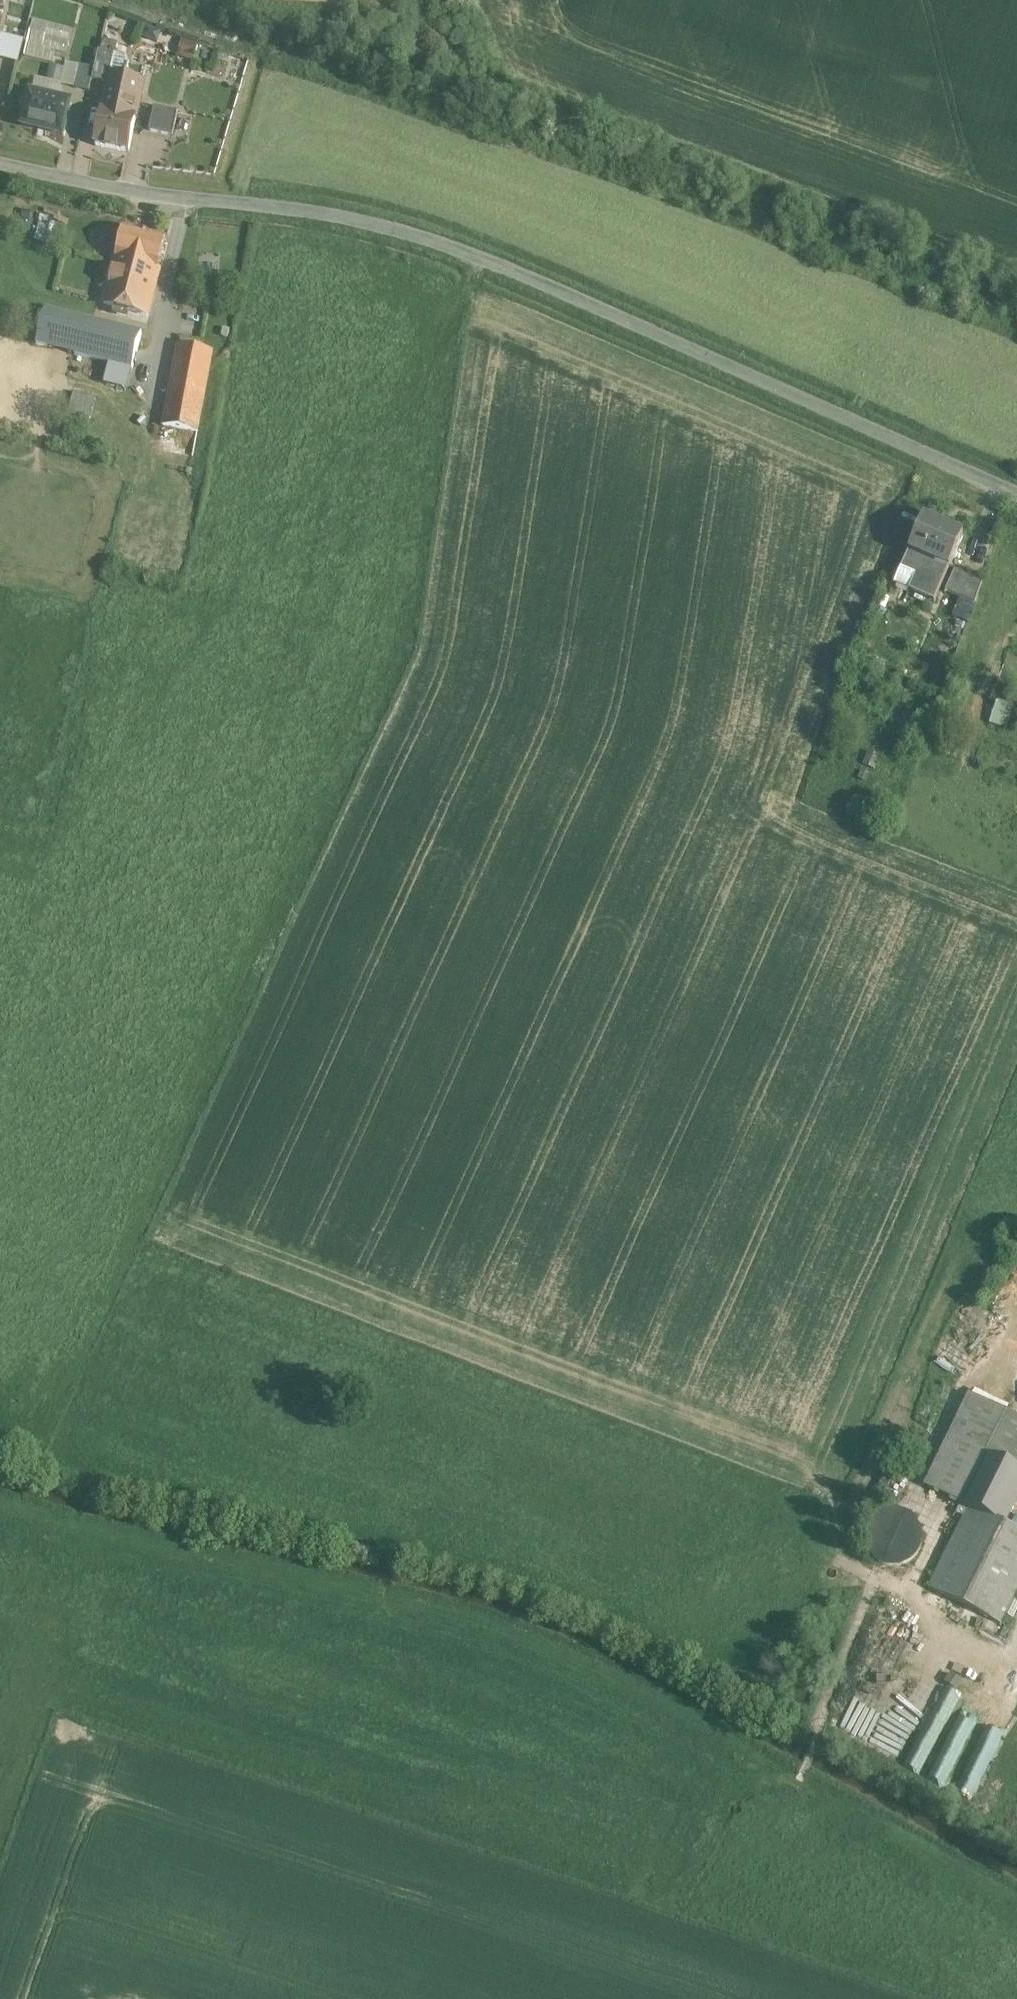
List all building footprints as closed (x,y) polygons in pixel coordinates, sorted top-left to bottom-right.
[(59,53),(42,49),(42,48),(45,37),(69,43),(72,32),(71,31),(33,22),(24,59),(55,66),(59,53)] [(197,61),(201,39),(184,36),(180,57),(197,61)] [(66,54),(68,48),(69,43),(45,37),(42,48),(66,54)] [(0,41),(0,63),(14,66),(20,43),(19,42),(1,38),(0,41)] [(98,51),(94,69),(94,70),(92,80),(107,83),(102,111),(135,118),(145,71),(129,67),(125,57),(98,51)] [(78,66),(75,81),(75,82),(73,88),(89,91),(93,70),(78,66)] [(59,85),(61,78),(63,69),(51,67),(48,82),(59,85)] [(21,126),(33,129),(62,135),(70,102),(29,92),(21,126)] [(149,131),(157,133),(172,136),(177,113),(154,108),(149,131)] [(135,118),(102,111),(95,145),(128,152),(135,118)] [(40,212),(38,236),(50,237),(52,213),(40,212)] [(125,230),(121,243),(117,259),(158,269),(165,240),(125,230)] [(146,314),(158,269),(117,259),(105,303),(146,314)] [(46,311),(43,321),(37,345),(132,369),(133,368),(141,334),(46,310),(46,311)] [(181,345),(173,386),(172,392),(204,398),(214,351),(181,345)] [(79,377),(115,386),(116,386),(127,389),(132,369),(83,357),(79,377)] [(204,399),(198,397),(172,392),(164,427),(165,427),(196,434),(197,433),(204,399)] [(90,419),(91,417),(91,416),(95,399),(74,393),(69,413),(90,419)] [(963,538),(934,525),(924,520),(923,520),(900,573),(914,579),(908,592),(934,603),(963,538)] [(945,595),(970,604),(974,605),(982,583),(955,573),(945,595)] [(992,724),(1009,727),(1014,704),(997,701),(992,724)] [(985,1454),(991,1441),(992,1441),(1006,1412),(972,1395),(951,1438),(985,1454)] [(927,1487),(939,1493),(960,1504),(985,1455),(951,1438),(927,1487)] [(982,1460),(960,1504),(1004,1526),(1016,1500),(1016,1470),(985,1454),(982,1460)] [(962,1517),(963,1518),(928,1589),(1000,1625),(1016,1590),(1016,1531),(1005,1525),(1004,1526),(961,1505),(957,1513),(962,1517)] [(868,1527),(866,1532),(865,1538),(865,1544),(866,1549),(869,1554),(872,1558),(877,1563),(883,1566),(889,1567),(895,1567),(900,1566),(906,1564),(911,1561),(915,1556),(918,1552),(920,1546),(921,1541),(920,1536),(919,1531),(917,1526),(914,1522),(911,1518),(906,1515),(902,1513),(897,1512),(891,1512),(887,1512),(883,1513),(878,1516),(874,1518),(870,1523),(868,1527)]
